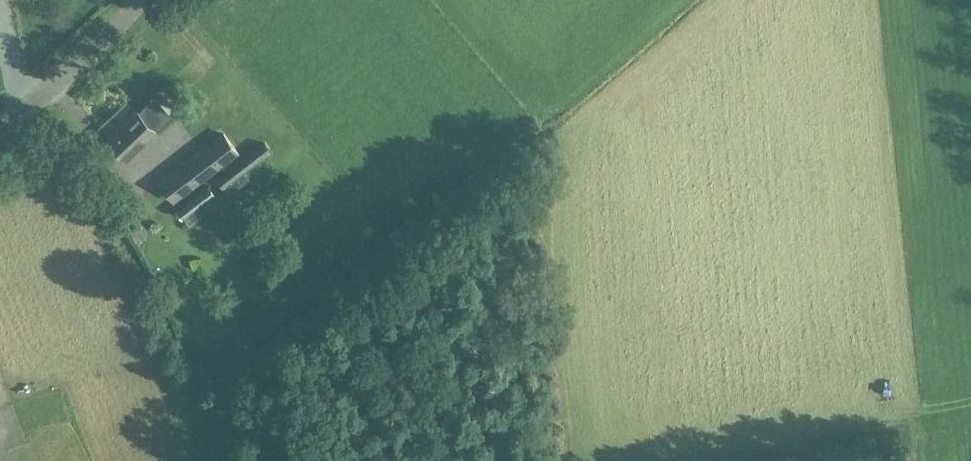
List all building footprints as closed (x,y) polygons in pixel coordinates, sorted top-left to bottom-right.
[(137,110),(108,138),(126,157),(155,129),(153,127),(165,116),(152,102),(140,114),(137,110)] [(237,151),(224,134),(160,181),(172,199),(188,186),(189,187),(237,151)] [(217,179),(222,186),(270,150),(265,143),(217,179)] [(110,194),(121,188),(110,170),(99,177),(110,194)] [(208,186),(176,210),(181,217),(213,192),(208,186)]
